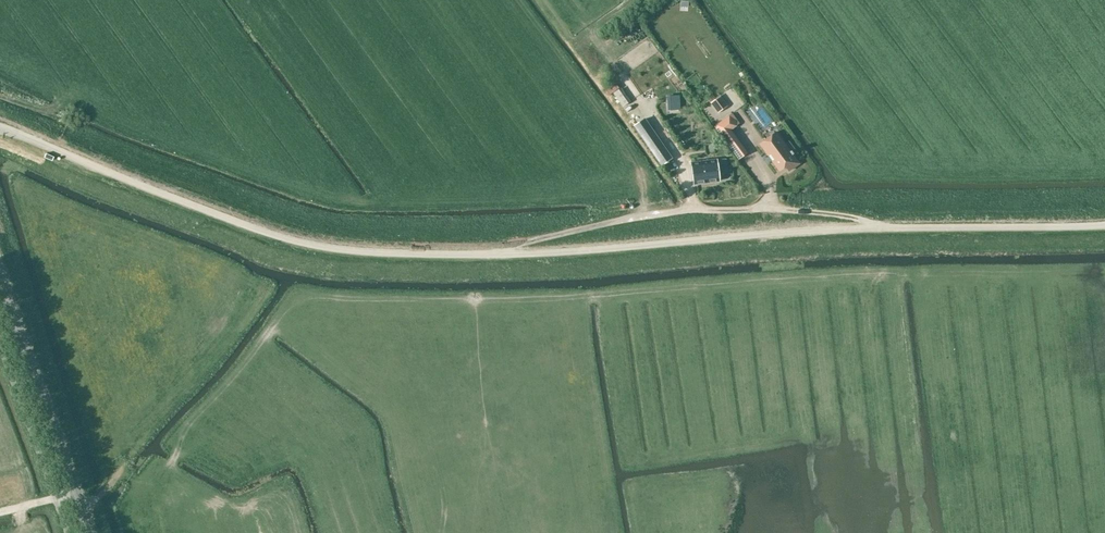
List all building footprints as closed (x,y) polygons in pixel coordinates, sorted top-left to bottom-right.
[(622,88),(614,93),(623,106),(630,101),(622,88)] [(672,96),(672,110),(681,109),(680,95),(672,96)] [(717,97),(710,102),(718,113),(725,107),(717,97)] [(739,123),(732,113),(714,126),(721,136),(739,123)] [(643,116),(633,124),(659,162),(670,156),(643,116)] [(790,151),(776,132),(759,144),(779,170),(785,166),(788,170),(799,163),(792,154),(793,153),(791,150),(790,151)] [(692,162),(694,184),(719,181),(719,174),(727,173),(726,160),(717,161),(717,160),(692,162)]
